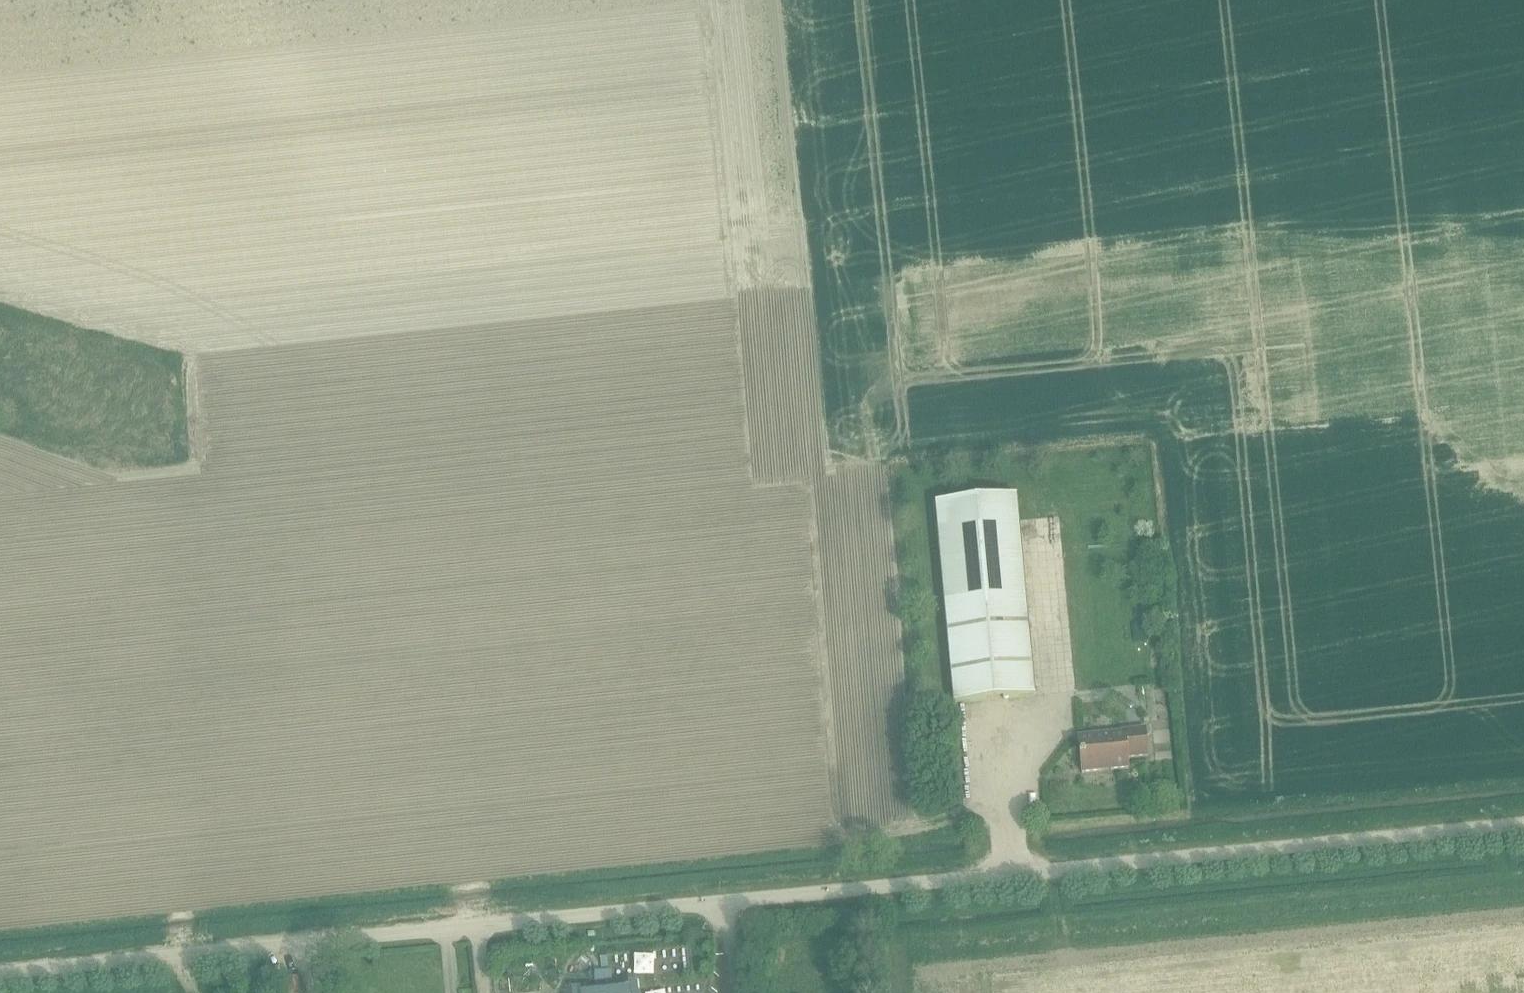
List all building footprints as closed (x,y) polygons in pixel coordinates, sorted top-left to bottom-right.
[(954,703),(1034,695),(1016,495),(935,503),(954,703)] [(1153,635),(1155,656),(1164,656),(1162,634),(1153,635)] [(1126,690),(1152,691),(1153,672),(1126,671),(1126,690)] [(1147,756),(1144,728),(1122,730),(1123,732),(1079,736),(1082,773),(1128,768),(1127,758),(1147,756)] [(647,943),(633,945),(635,960),(653,958),(690,953),(688,939),(647,945),(647,943)] [(617,945),(614,956),(629,960),(631,949),(617,945)] [(578,954),(578,968),(587,968),(588,983),(598,983),(598,954),(578,954)] [(568,983),(502,985),(502,992),(568,992),(568,983)]
